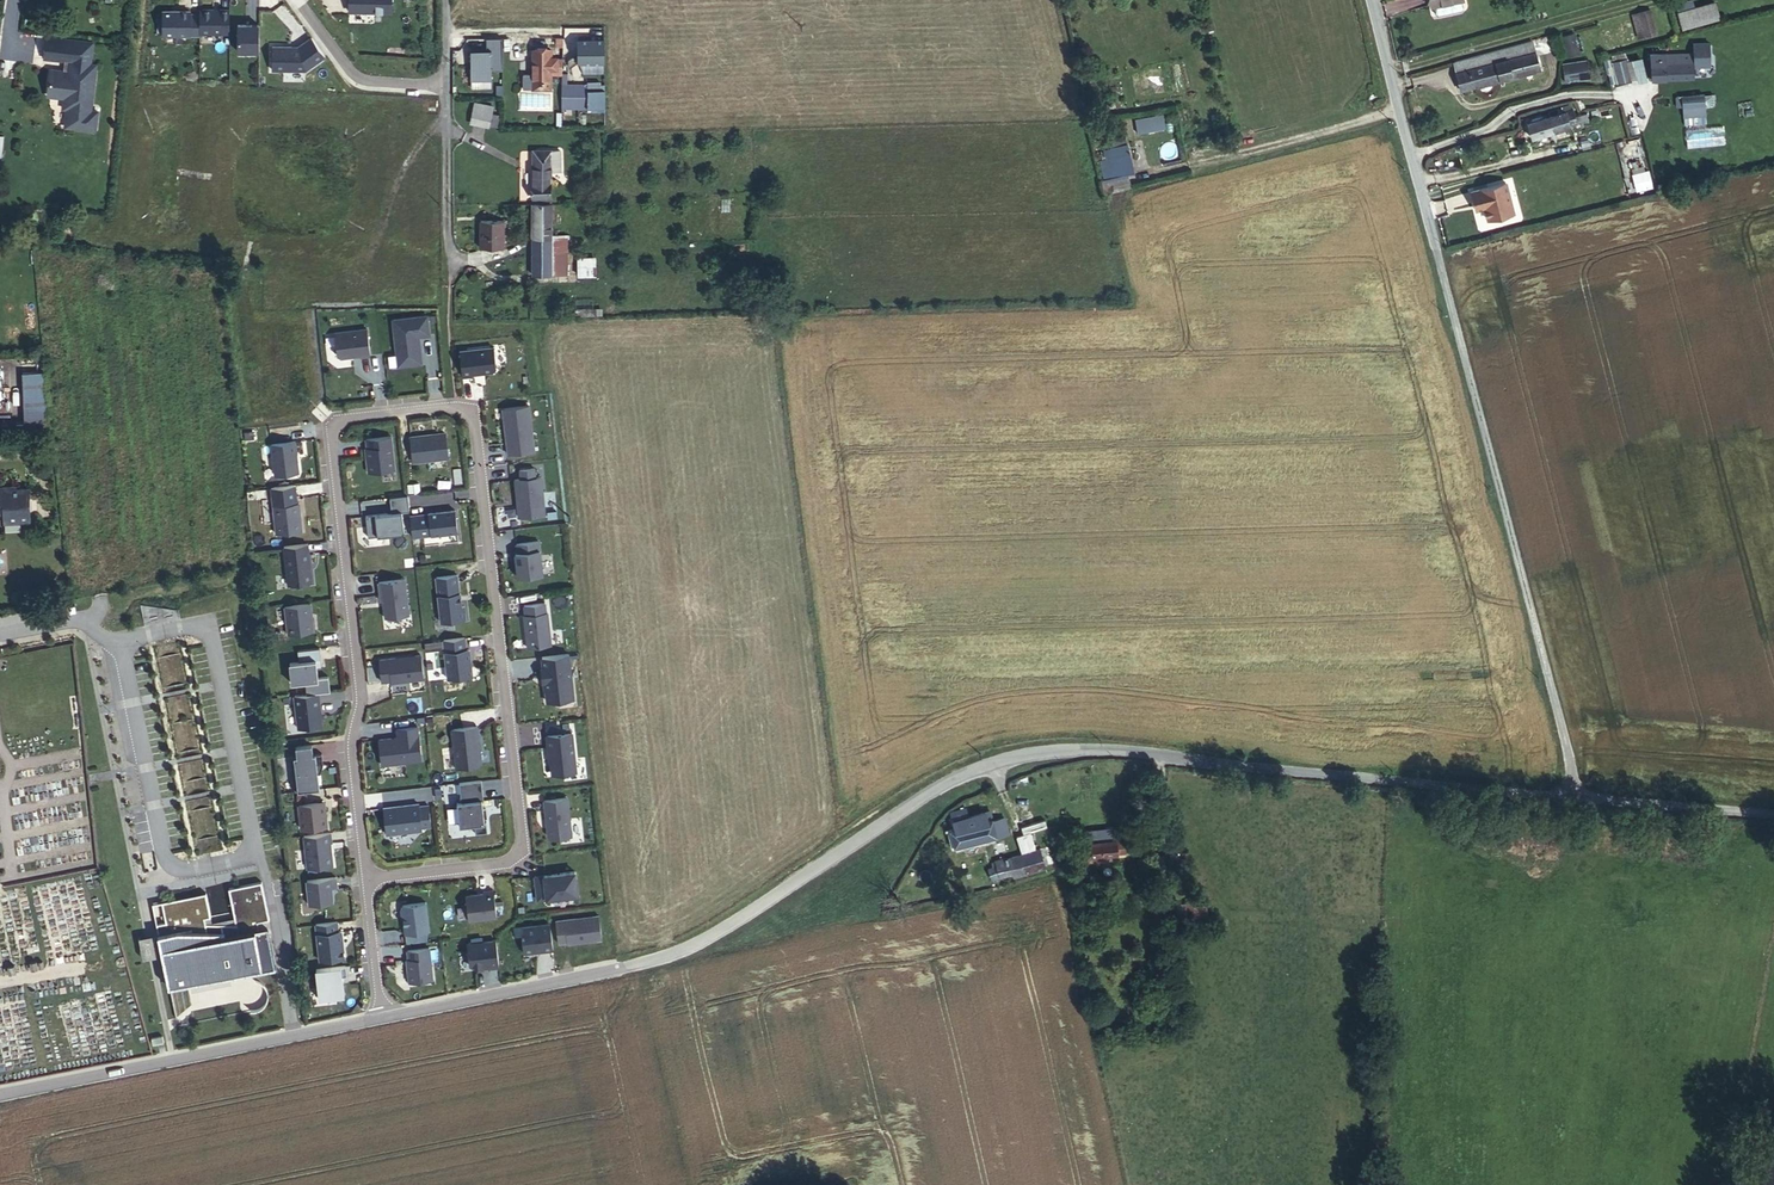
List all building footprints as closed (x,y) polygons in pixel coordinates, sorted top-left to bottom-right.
[(391,10),(392,0),(346,0),(346,8),(391,10)] [(1461,0),(1433,6),(1435,14),(1438,15),(1461,11),(1463,8),(1461,0)] [(1682,30),(1719,19),(1714,2),(1677,12),(1682,30)] [(229,6),(159,5),(159,32),(229,33),(229,6)] [(1644,36),(1656,33),(1650,9),(1638,12),(1644,36)] [(233,47),(258,47),(258,18),(233,18),(233,47)] [(1567,53),(1579,50),(1573,33),(1562,36),(1567,53)] [(603,60),(602,34),(574,35),(574,60),(603,60)] [(486,45),(469,45),(469,86),(490,86),(490,67),(501,67),(501,35),(486,35),(486,45)] [(71,62),(72,62),(75,39),(57,36),(54,60),(71,62)] [(72,62),(71,62),(70,70),(66,72),(63,71),(51,70),(48,93),(50,97),(65,99),(64,109),(67,109),(65,128),(96,132),(98,111),(93,111),(98,65),(92,64),(95,41),(75,39),(72,62)] [(317,42),(269,39),(268,64),(316,66),(317,42)] [(1539,69),(1531,40),(1453,63),(1460,90),(1539,69)] [(556,69),(557,58),(551,58),(551,50),(533,50),(532,89),(550,89),(550,69),(556,69)] [(1611,59),(1616,82),(1646,75),(1640,52),(1611,59)] [(1667,63),(1651,63),(1651,79),(1693,77),(1693,69),(1693,58),(1693,56),(1679,56),(1679,53),(1666,53),(1667,63)] [(1667,63),(1666,53),(1651,54),(1651,63),(1667,63)] [(1702,57),(1693,58),(1693,69),(1700,69),(1703,67),(1702,57)] [(1578,77),(1577,67),(1587,66),(1586,58),(1560,60),(1562,79),(1578,77)] [(592,70),(593,61),(581,61),(581,69),(592,70)] [(560,81),(560,106),(604,106),(604,81),(560,81)] [(1676,106),(1703,104),(1703,95),(1676,97),(1676,106)] [(489,126),(493,108),(474,104),(470,122),(489,126)] [(1703,104),(1676,106),(1677,116),(1677,115),(1704,114),(1703,104)] [(1531,138),(1576,123),(1588,120),(1586,113),(1574,116),(1572,109),(1527,123),(1531,138)] [(1162,111),(1133,117),(1136,131),(1165,125),(1162,111)] [(1704,114),(1677,115),(1678,124),(1704,122),(1704,114)] [(1109,144),(1125,139),(1123,133),(1107,138),(1109,144)] [(1110,150),(1116,176),(1127,174),(1134,172),(1127,143),(1109,147),(1110,150)] [(538,202),(551,201),(550,171),(560,171),(560,150),(543,150),(543,156),(540,156),(540,160),(534,160),(533,198),(538,198),(538,202)] [(1102,180),(1116,176),(1110,150),(1101,152),(1103,159),(1097,160),(1102,180)] [(1637,190),(1651,187),(1647,171),(1633,174),(1637,190)] [(1127,174),(1116,176),(1102,180),(1105,193),(1131,187),(1127,174)] [(1506,181),(1473,190),(1475,201),(1484,199),(1486,207),(1489,218),(1515,211),(1506,181)] [(1484,199),(1475,201),(1478,209),(1486,207),(1484,199)] [(551,204),(533,204),(533,237),(550,237),(551,204)] [(480,247),(503,248),(504,220),(480,220),(480,247)] [(550,238),(550,237),(533,237),(533,275),(551,275),(550,238)] [(550,238),(551,275),(567,275),(567,237),(552,237),(552,238),(550,238)] [(576,254),(576,273),(595,272),(594,254),(576,254)] [(428,311),(391,315),(395,364),(422,362),(419,335),(430,334),(428,311)] [(334,355),(369,355),(368,326),(334,327),(334,355)] [(493,343),(456,346),(459,373),(495,370),(493,343)] [(25,433),(51,431),(44,371),(22,372),(24,424),(25,433)] [(529,401),(500,404),(505,450),(534,447),(529,401)] [(25,433),(24,424),(0,425),(0,434),(25,433)] [(408,459),(446,458),(446,430),(408,431),(408,459)] [(393,432),(364,432),(364,466),(393,467),(393,432)] [(269,436),(269,469),(297,469),(296,436),(269,436)] [(534,473),(533,464),(511,466),(515,515),(544,513),(541,473),(534,473)] [(273,531),(301,528),(296,479),(268,482),(273,531)] [(30,508),(29,488),(16,488),(16,485),(2,486),(2,490),(0,490),(0,510),(30,508)] [(389,508),(364,510),(366,531),(403,528),(401,508),(408,508),(406,492),(388,493),(389,508)] [(0,510),(0,516),(4,516),(4,522),(31,521),(30,508),(0,510)] [(409,532),(456,532),(456,508),(408,508),(409,532)] [(307,538),(281,542),(287,585),(313,581),(307,538)] [(515,576),(541,575),(540,538),(514,539),(515,576)] [(437,616),(461,616),(461,571),(436,571),(437,616)] [(405,574),(378,576),(381,616),(408,614),(405,574)] [(284,627),(311,628),(312,601),(285,599),(284,627)] [(523,599),(522,642),(548,643),(550,600),(523,599)] [(466,633),(440,636),(446,674),(471,671),(466,633)] [(315,646),(296,648),(297,655),(285,657),(296,726),(321,723),(316,689),(329,687),(326,672),(319,673),(315,646)] [(573,696),(569,649),(538,652),(543,699),(573,696)] [(422,652),(377,655),(378,680),(423,677),(422,652)] [(407,690),(407,679),(393,679),(393,690),(407,690)] [(481,762),(477,721),(449,724),(453,765),(481,762)] [(376,736),(379,763),(421,760),(418,722),(394,724),(395,734),(376,736)] [(546,728),(547,771),(575,771),(574,728),(546,728)] [(313,740),(293,740),(293,785),(313,785),(313,740)] [(459,796),(455,796),(457,821),(483,819),(480,777),(458,779),(459,796)] [(544,833),(569,833),(569,794),(544,794),(544,833)] [(325,824),(325,797),(297,798),(297,825),(325,824)] [(428,800),(381,803),(383,831),(430,827),(428,800)] [(951,831),(955,846),(1005,834),(1004,826),(1007,825),(1004,818),(992,821),(989,811),(966,817),(964,809),(951,813),(955,829),(951,831)] [(306,864),(334,860),(329,828),(301,832),(306,864)] [(1066,835),(1055,838),(1059,852),(1070,849),(1066,835)] [(1086,843),(1087,855),(1088,861),(1106,859),(1106,854),(1110,854),(1139,851),(1137,838),(1086,843)] [(988,868),(991,878),(1012,873),(1013,876),(1045,867),(1039,849),(991,863),(993,867),(988,868)] [(243,856),(137,879),(142,909),(132,911),(148,985),(270,959),(243,856)] [(532,870),(534,896),(576,893),(574,867),(532,870)] [(336,874),(305,874),(305,902),(331,902),(331,885),(336,885),(336,874)] [(463,890),(466,918),(496,916),(494,888),(463,890)] [(428,927),(427,898),(400,899),(401,928),(428,927)] [(1201,919),(1199,901),(1186,903),(1188,920),(1201,919)] [(555,941),(601,939),(600,913),(554,915),(555,941)] [(344,953),(341,917),(315,920),(317,955),(344,953)] [(549,920),(520,922),(522,950),(552,948),(549,920)] [(466,938),(466,965),(497,965),(497,938),(466,938)] [(431,980),(431,944),(405,944),(405,980),(431,980)] [(314,992),(341,991),(340,962),(313,963),(314,992)]
